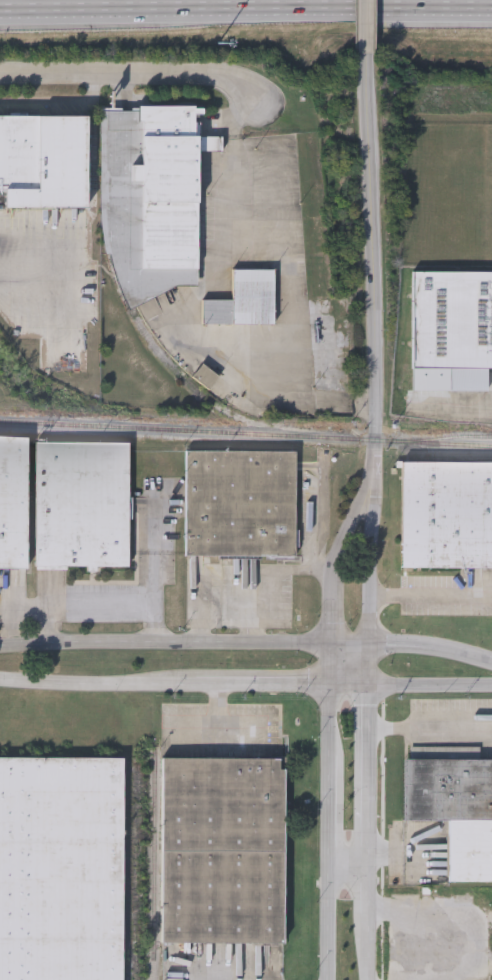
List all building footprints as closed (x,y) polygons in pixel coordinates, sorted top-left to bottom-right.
[(100,223),(100,111),(137,111),(137,106),(198,106),(198,285),(175,285),(127,308),(105,255),(100,223)] [(4,189),(0,189),(0,115),(87,116),(87,208),(4,208),(4,189)] [(273,270),(274,325),(202,325),(202,301),(233,301),(233,270),(273,270)] [(413,273),(491,273),(491,371),(488,371),(488,393),(415,392),(416,370),(413,370),(413,273)] [(25,570),(0,570),(0,435),(28,435),(25,570)] [(129,443),(128,568),(35,567),(35,442),(129,443)] [(295,451),(294,558),(185,557),(186,451),(295,451)] [(401,464),(491,464),(491,569),(401,569),(401,464)] [(123,757),(121,979),(0,979),(0,756),(123,757)] [(283,944),(161,943),(162,757),(284,758),(283,944)] [(403,759),(491,760),(491,883),(447,882),(447,821),(403,821),(403,759)]
